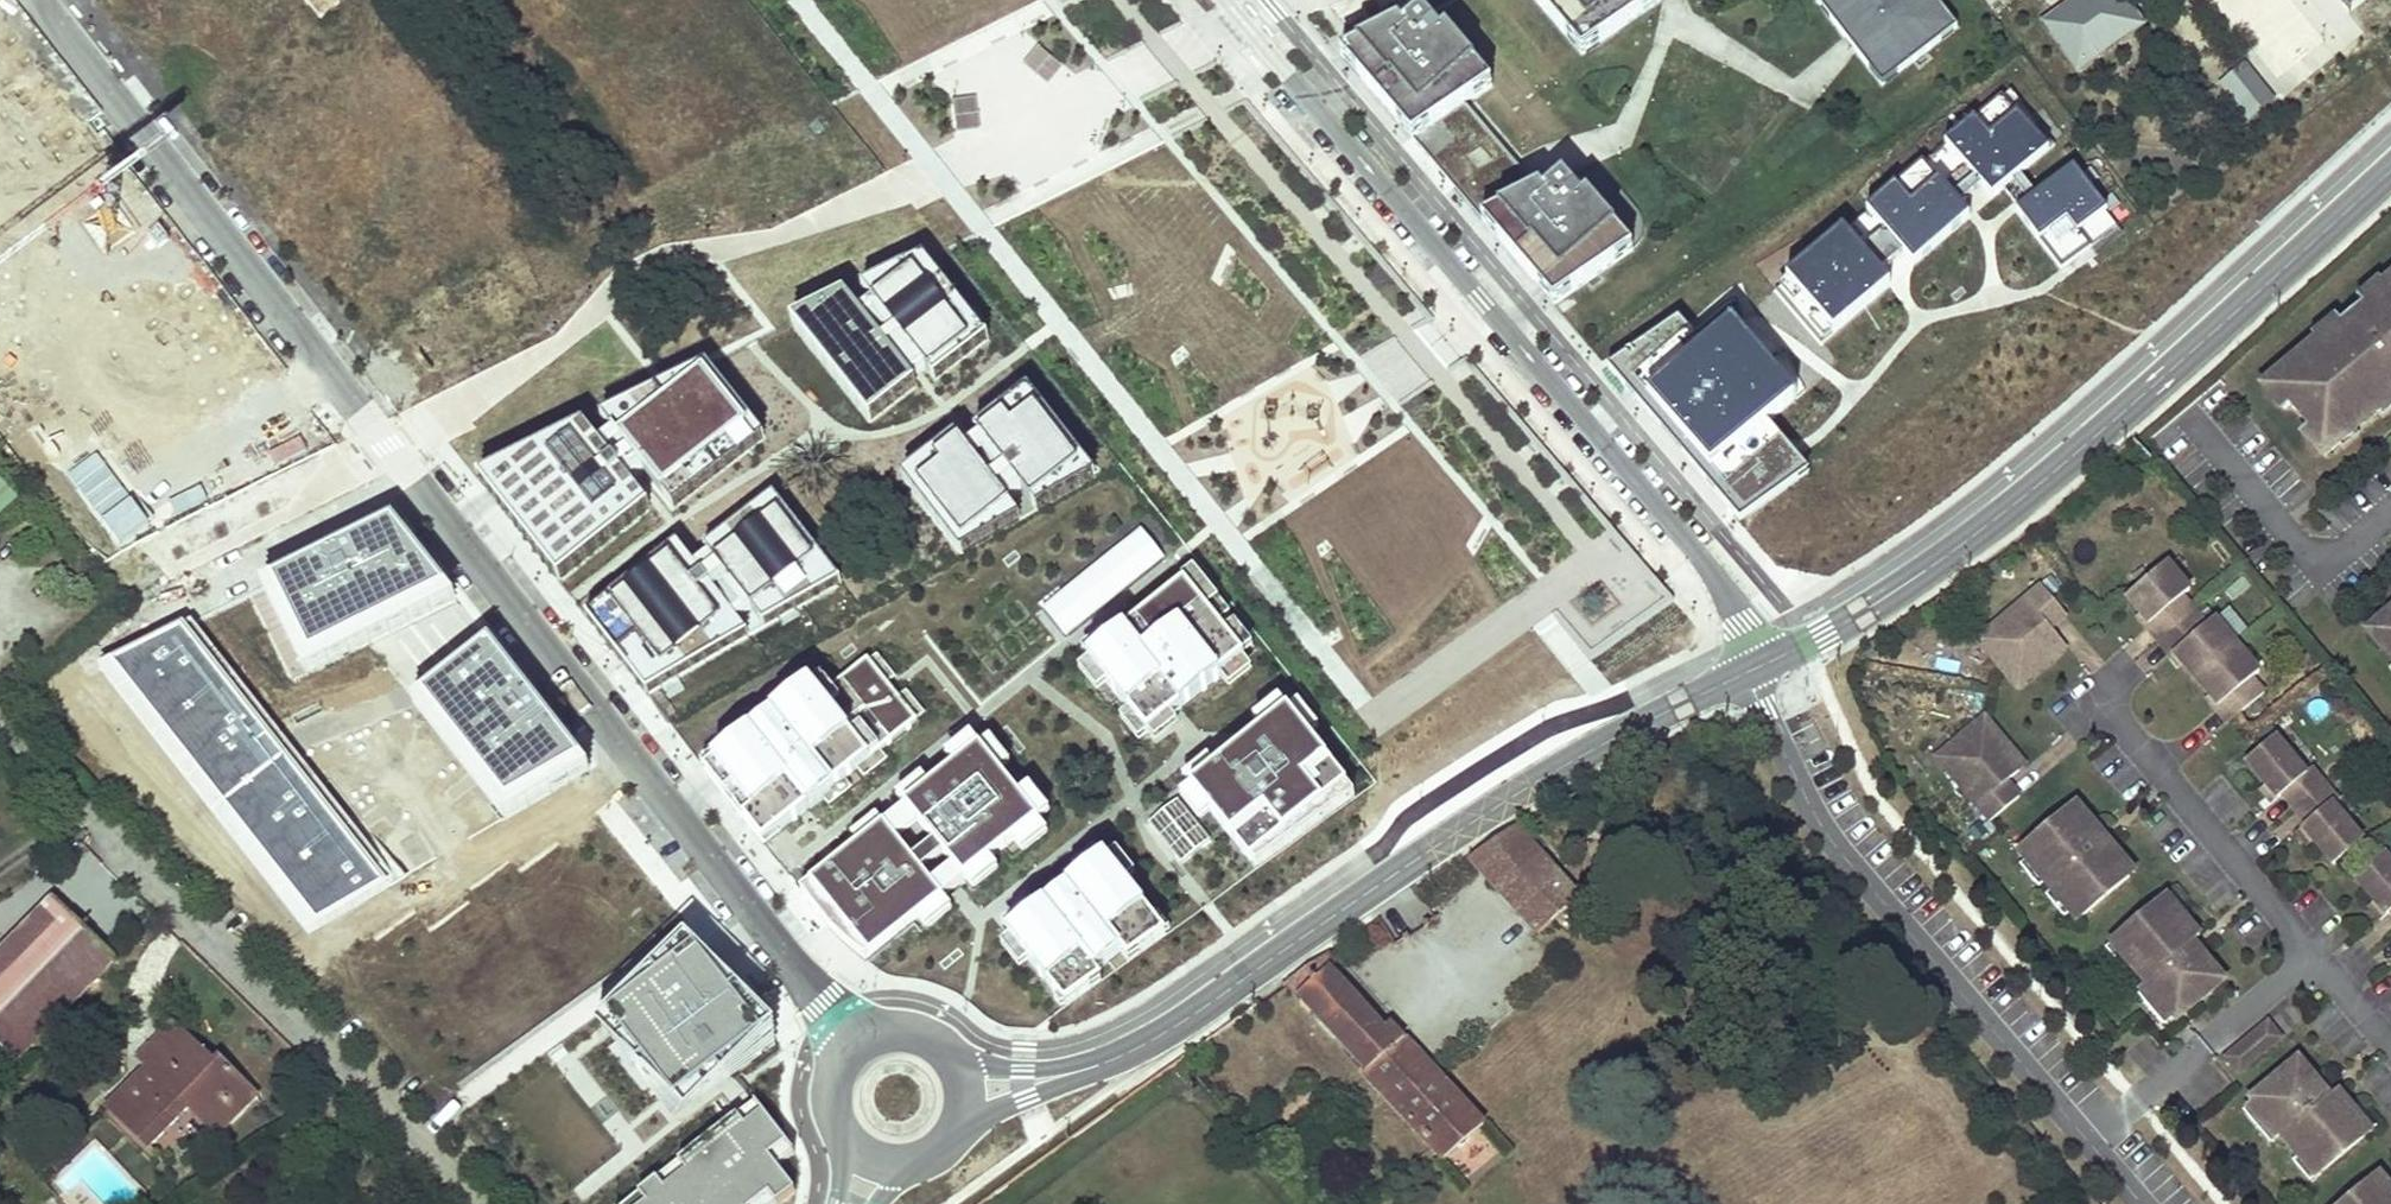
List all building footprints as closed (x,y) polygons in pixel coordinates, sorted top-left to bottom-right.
[(340,5),(335,0),(309,0),(304,5),(321,23),(340,5)] [(1566,37),(1584,25),(1599,43),(1661,1),(1660,0),(1535,0),(1566,37)] [(1830,19),(1846,6),(1841,0),(1818,0),(1816,1),(1830,19)] [(1846,6),(1830,19),(1850,46),(1868,69),(1884,56),(1897,74),(1941,40),(1927,23),(1944,11),(1935,0),(1841,0),(1846,6)] [(2047,27),(2082,74),(2146,28),(2126,0),(2085,0),(2047,27)] [(1927,23),(1941,40),(1957,28),(1944,11),(1927,23)] [(1398,27),(1357,47),(1360,78),(1461,197),(1510,155),(1463,102),(1492,86),(1447,32),(1442,37),(1424,14),(1400,31),(1398,27)] [(1584,25),(1566,37),(1582,55),(1599,43),(1584,25)] [(2307,27),(2276,51),(2300,83),(2332,57),(2307,27)] [(79,245),(126,213),(0,32),(0,140),(79,245)] [(1357,47),(1340,56),(1360,78),(1357,47)] [(1868,69),(1881,86),(1897,74),(1884,56),(1868,69)] [(2248,69),(2225,88),(2252,121),(2275,103),(2248,69)] [(1935,154),(1957,177),(1966,169),(1981,187),(1991,199),(1999,192),(2018,176),(2054,146),(2011,89),(1935,154)] [(1957,177),(1935,154),(1855,222),(1873,243),(1885,233),(1903,254),(1913,266),(1968,219),(1958,207),(1943,189),(1957,177)] [(1510,155),(1461,197),(1489,230),(1539,187),(1528,176),(1510,155)] [(1957,177),(1943,189),(1958,207),(1981,187),(1966,169),(1957,177)] [(2073,169),(2013,215),(2057,272),(2118,228),(2073,169)] [(1539,187),(1489,230),(1494,236),(1497,233),(1512,250),(1509,253),(1553,305),(1632,247),(1587,194),(1582,198),(1562,175),(1543,192),(1539,187)] [(2035,198),(2018,176),(1999,192),(2015,214),(2035,198)] [(1873,243),(1855,222),(1775,290),(1821,344),(1889,286),(1878,275),(1861,254),(1873,243)] [(1497,233),(1494,236),(1509,253),(1512,250),(1497,233)] [(1861,254),(1878,275),(1903,254),(1885,233),(1873,243),(1861,254)] [(845,298),(792,325),(870,427),(916,390),(912,384),(927,373),(935,384),(989,343),(924,259),(862,290),(873,305),(859,316),(845,298)] [(2382,289),(2379,286),(2378,287),(2381,289),(2374,295),(2371,292),(2358,304),(2360,307),(2338,325),(2336,322),(2322,334),(2325,337),(2315,344),(2317,347),(2293,368),(2296,373),(2286,381),(2280,374),(2265,388),(2284,410),(2289,406),(2309,430),(2304,435),(2323,457),(2339,444),(2334,437),(2344,429),(2347,433),(2373,411),(2376,414),(2377,413),(2374,410),(2383,403),(2385,406),(2390,401),(2390,281),(2382,289)] [(201,307),(0,394),(0,397),(51,458),(248,371),(201,307)] [(1638,404),(1705,350),(1679,320),(1607,369),(1638,404)] [(1701,478),(1767,424),(1794,399),(1732,331),(1705,350),(1638,404),(1701,478)] [(584,428),(479,480),(558,583),(649,514),(631,489),(646,477),(673,513),(765,442),(707,367),(601,420),(613,436),(599,447),(584,428)] [(956,440),(903,482),(963,556),(1021,522),(1009,507),(1022,496),(1036,513),(1095,479),(1029,394),(975,435),(981,442),(966,453),(956,440)] [(1767,424),(1701,478),(1740,524),(1792,486),(1805,477),(1794,462),(1767,424)] [(19,499),(0,479),(0,517),(19,499)] [(678,550),(587,619),(648,696),(748,638),(738,624),(754,615),(764,629),(842,584),(773,499),(705,553),(710,559),(695,571),(678,550)] [(393,527),(263,590),(306,677),(455,602),(393,527)] [(1164,559),(1141,530),(1043,609),(1067,638),(1164,559)] [(2192,588),(2169,561),(2129,595),(2144,613),(2148,610),(2156,618),(2151,622),(2164,637),(2197,609),(2185,594),(2192,588)] [(1245,658),(1185,583),(1088,661),(1147,736),(1245,658)] [(2065,617),(2040,587),(1992,627),(2002,639),(1986,653),(2016,690),(2045,666),(2039,659),(2060,642),(2064,639),(2053,626),(2065,617)] [(2156,618),(2148,610),(2144,613),(2129,595),(2125,599),(2160,640),(2164,637),(2151,622),(2156,618)] [(2240,645),(2217,617),(2209,624),(2197,609),(2164,637),(2177,652),(2181,648),(2188,657),(2184,660),(2199,678),(2240,645)] [(2384,619),(2368,632),(2377,643),(2390,631),(2390,627),(2384,619)] [(2002,639),(1992,627),(1976,640),(1986,653),(2002,639)] [(390,882),(187,629),(101,672),(305,928),(390,882)] [(2377,643),(2390,661),(2390,631),(2377,643)] [(2181,648),(2177,652),(2164,637),(2160,640),(2195,682),(2199,678),(2184,660),(2188,657),(2181,648)] [(2065,649),(2060,642),(2039,659),(2045,666),(2065,649)] [(491,644),(413,706),(502,822),(590,771),(491,644)] [(2262,672),(2240,645),(2199,678),(2213,696),(2218,693),(2225,701),(2220,705),(2233,720),(2267,693),(2255,678),(2262,672)] [(811,685),(704,768),(764,845),(917,722),(867,660),(820,698),(811,685)] [(2199,678),(2195,682),(2229,723),(2233,720),(2220,705),(2225,701),(2218,693),(2213,696),(2199,678)] [(1287,712),(1191,790),(1251,863),(1347,787),(1287,712)] [(2007,747),(1983,718),(1947,749),(1960,765),(1948,775),(1988,823),(2017,799),(2008,787),(2021,777),(2018,773),(2000,752),(2007,747)] [(2275,739),(2246,764),(2265,787),(2276,800),(2281,796),(2306,826),(2301,829),(2301,830),(2312,843),(2332,867),(2361,843),(2331,806),(2336,802),(2311,771),(2306,776),(2275,739)] [(2024,767),(2007,747),(2000,752),(2018,773),(2024,767)] [(1038,822),(980,749),(906,808),(918,823),(936,845),(942,853),(953,868),(964,882),(1038,822)] [(1960,765),(1947,749),(1934,759),(1948,775),(1960,765)] [(2276,800),(2265,787),(2259,791),(2271,805),(2276,800)] [(1401,803),(1393,792),(1375,804),(1382,816),(1401,803)] [(1209,838),(1177,799),(1149,821),(1181,860),(1209,838)] [(2134,874),(2076,805),(2071,809),(2095,838),(2104,849),(2129,878),(2134,874)] [(918,823),(906,808),(884,825),(895,840),(918,823)] [(2095,838),(2071,809),(2022,850),(2081,920),(2129,878),(2104,849),(2078,871),(2069,860),(2095,838)] [(884,825),(801,892),(829,928),(847,945),(867,961),(943,899),(931,885),(920,870),(914,863),(895,840),(884,825)] [(1577,896),(1515,828),(1467,859),(1536,932),(1577,896)] [(2307,848),(2312,843),(2301,830),(2295,834),(2307,848)] [(2104,849),(2095,838),(2069,860),(2078,871),(2104,849)] [(936,845),(914,863),(920,870),(942,853),(936,845)] [(2384,856),(2354,880),(2373,903),(2384,917),(2389,913),(2390,915),(2390,865),(2384,856)] [(1104,860),(1008,935),(1060,1001),(1157,924),(1104,860)] [(953,868),(931,885),(943,899),(964,882),(953,868)] [(2187,913),(2170,893),(2160,902),(2170,915),(2175,910),(2182,918),(2187,913)] [(117,959),(53,896),(0,950),(0,1046),(17,1063),(117,959)] [(2182,918),(2175,910),(2170,915),(2160,902),(2115,940),(2126,952),(2120,957),(2175,1023),(2224,982),(2201,955),(2175,977),(2165,966),(2192,943),(2199,937),(2182,918)] [(2384,917),(2373,903),(2368,908),(2379,921),(2384,917)] [(2126,952),(2115,940),(2110,944),(2120,957),(2126,952)] [(2201,955),(2192,943),(2165,966),(2175,977),(2201,955)] [(1334,965),(1326,954),(1286,982),(1367,1069),(1363,1072),(1442,1159),(1483,1125),(1388,1023),(1382,1028),(1329,969),(1334,965)] [(768,1045),(705,957),(611,1024),(628,1049),(673,1112),(712,1084),(768,1045)] [(219,1135),(258,1096),(222,1058),(217,1064),(175,1022),(140,1059),(148,1068),(110,1110),(151,1148),(190,1108),(219,1135)] [(2237,1073),(2279,1039),(2267,1025),(2225,1059),(2237,1073)] [(2320,1087),(2297,1059),(2248,1100),(2303,1166),(2309,1162),(2319,1174),(2364,1137),(2354,1124),(2359,1120),(2353,1112),(2336,1093),(2329,1099),(2302,1120),(2293,1109),(2320,1087)] [(2329,1099),(2320,1087),(2293,1109),(2302,1120),(2329,1099)] [(755,1106),(630,1203),(780,1203),(795,1192),(777,1169),(794,1154),(755,1106)] [(2375,1128),(2358,1108),(2353,1112),(2359,1120),(2354,1124),(2364,1137),(2375,1128)] [(1449,1154),(1467,1177),(1497,1153),(1479,1130),(1449,1154)] [(2319,1174),(2309,1162),(2303,1166),(2313,1179),(2319,1174)] [(2374,1179),(2390,1200),(2390,1190),(2379,1175),(2374,1179)] [(2374,1179),(2344,1203),(2390,1203),(2390,1200),(2374,1179)]
